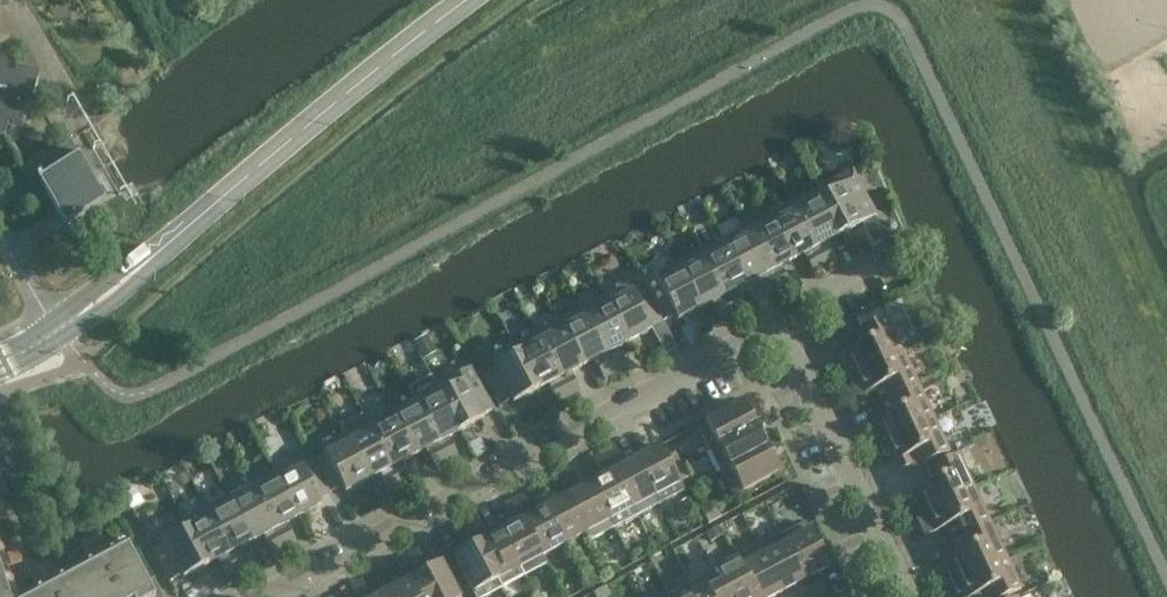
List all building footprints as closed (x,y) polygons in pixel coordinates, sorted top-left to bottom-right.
[(8,68),(0,66),(0,138),(5,136),(8,122),(19,126),(23,112),(30,115),(35,111),(36,107),(33,102),(31,101),(38,76),(15,70),(14,75),(6,73),(8,68)] [(70,145),(21,172),(47,217),(55,212),(64,227),(104,204),(78,157),(77,158),(70,145)] [(815,191),(839,236),(862,224),(874,246),(887,239),(873,214),(856,183),(850,172),(815,191)] [(793,203),(826,266),(837,260),(827,242),(839,236),(815,191),(793,203)] [(770,215),(793,260),(805,254),(815,272),(826,266),(793,203),(770,215)] [(782,266),(793,260),(770,215),(747,227),(781,290),(792,284),(782,266)] [(882,227),(882,228),(882,229),(883,229),(883,230),(883,231),(884,232),(885,233),(886,234),(887,234),(888,234),(889,234),(890,234),(891,234),(892,234),(893,234),(893,233),(894,233),(894,232),(895,232),(895,231),(896,230),(896,229),(896,228),(896,227),(896,226),(896,225),(895,225),(895,224),(894,223),(894,222),(893,222),(892,221),(891,221),(890,221),(889,221),(888,221),(887,221),(886,221),(886,222),(885,222),(884,223),(884,224),(883,224),(883,225),(883,226),(882,226),(882,227)] [(724,240),(748,284),(767,274),(770,279),(763,283),(770,296),(781,290),(747,227),(724,240)] [(729,294),(748,284),(724,240),(701,252),(735,315),(746,309),(739,296),(732,300),(729,294)] [(678,264),(702,308),(713,302),(723,321),(735,315),(701,252),(678,264)] [(647,290),(663,320),(675,314),(679,321),(702,308),(678,264),(655,277),(659,284),(647,290)] [(653,326),(663,320),(647,290),(640,277),(604,296),(629,342),(654,329),(653,326)] [(582,308),(617,373),(627,368),(617,348),(629,342),(604,296),(582,308)] [(605,379),(617,373),(582,308),(560,320),(584,366),(595,360),(605,379)] [(842,362),(849,376),(902,350),(887,317),(856,330),(863,344),(843,353),(848,360),(842,362)] [(536,332),(570,397),(582,390),(572,372),(584,366),(560,320),(536,332)] [(559,403),(570,397),(536,332),(514,344),(539,389),(549,384),(559,403)] [(427,339),(417,344),(426,359),(435,354),(427,339)] [(539,389),(514,344),(490,357),(495,368),(484,374),(501,406),(513,399),(515,402),(539,389)] [(902,350),(849,376),(855,389),(860,387),(863,394),(883,385),(889,398),(919,384),(902,350)] [(437,385),(461,430),(484,418),(482,415),(494,409),(477,377),(466,383),(460,373),(437,385)] [(873,430),(880,444),(934,417),(919,384),(889,398),(895,411),(875,420),(878,427),(873,430)] [(449,437),(461,430),(437,385),(414,398),(448,461),(459,455),(449,437)] [(391,410),(415,456),(434,446),(436,450),(429,453),(436,467),(448,461),(414,398),(391,410)] [(709,449),(754,425),(742,402),(697,426),(709,449)] [(404,461),(415,456),(391,410),(368,422),(402,485),(414,479),(404,461)] [(934,417),(880,444),(887,457),(891,455),(894,461),(898,470),(918,461),(920,466),(950,452),(934,417)] [(345,434),(369,479),(381,473),(390,491),(402,485),(368,422),(345,434)] [(766,448),(754,425),(709,449),(721,472),(766,448)] [(314,460),(331,492),(342,486),(346,492),(369,479),(345,434),(322,447),(326,454),(314,460)] [(659,501),(637,458),(624,465),(614,446),(604,451),(637,513),(659,501)] [(660,446),(637,458),(659,501),(661,503),(684,491),(679,482),(672,470),(666,458),(660,446)] [(779,471),(766,448),(721,472),(734,495),(779,471)] [(637,513),(604,451),(592,458),(602,477),(592,483),(614,525),(637,513)] [(676,453),(666,458),(672,470),(682,465),(676,453)] [(914,499),(921,513),(973,488),(958,455),(929,468),(935,480),(916,489),(919,498),(914,499)] [(319,498),(331,492),(314,460),(302,467),(298,459),(275,471),(299,517),(323,504),(319,498)] [(682,465),(672,470),(679,482),(689,477),(682,465)] [(591,537),(614,525),(592,483),(580,489),(569,470),(558,475),(588,532),(591,537)] [(252,484),(286,547),(296,541),(287,523),(299,517),(275,471),(252,484)] [(546,507),(565,544),(588,532),(558,475),(557,476),(567,495),(546,507)] [(229,496),(252,541),(271,531),(273,537),(267,540),(274,553),(286,547),(252,484),(229,496)] [(135,488),(123,494),(131,510),(144,503),(135,488)] [(954,522),(960,535),(989,521),(973,488),(921,513),(927,527),(932,524),(935,531),(954,522)] [(524,493),(513,500),(542,556),(565,544),(546,507),(534,513),(524,493)] [(232,551),(252,541),(229,496),(206,508),(239,572),(251,566),(244,552),(235,557),(232,551)] [(686,499),(678,503),(684,513),(691,509),(686,499)] [(500,531),(523,575),(546,563),(542,556),(513,500),(512,500),(522,519),(500,531)] [(717,507),(703,514),(708,524),(722,516),(717,507)] [(8,519),(5,508),(0,510),(0,522),(8,519)] [(228,578),(239,572),(206,508),(183,521),(207,566),(218,559),(228,578)] [(523,575),(500,531),(489,537),(479,518),(467,524),(501,587),(523,575)] [(183,578),(207,566),(183,521),(160,533),(165,544),(153,550),(170,581),(182,575),(183,578)] [(952,581),(1006,556),(989,521),(960,535),(966,547),(942,558),(952,581)] [(816,596),(819,596),(828,592),(818,574),(830,567),(806,522),(783,534),(816,596)] [(467,524),(457,530),(467,548),(453,555),(475,596),(482,596),(501,587),(467,524)] [(719,526),(706,533),(710,542),(724,535),(719,526)] [(762,555),(764,554),(784,591),(795,585),(801,596),(816,596),(783,534),(781,535),(781,536),(759,548),(762,555)] [(96,551),(106,546),(101,535),(90,540),(96,551)] [(86,556),(96,551),(90,540),(80,546),(86,556)] [(154,578),(146,582),(128,548),(127,546),(100,560),(76,574),(50,588),(33,596),(164,596),(154,578)] [(429,596),(459,596),(441,562),(429,568),(419,550),(407,556),(429,596)] [(23,563),(19,551),(7,554),(11,566),(23,563)] [(762,555),(743,565),(739,557),(737,558),(758,596),(773,596),(784,591),(764,554),(762,555)] [(407,556),(396,562),(405,581),(394,587),(400,596),(429,596),(407,556)] [(952,581),(959,595),(963,591),(966,596),(970,596),(985,590),(988,596),(1005,596),(1022,589),(1006,556),(952,581)] [(729,596),(758,596),(737,558),(714,570),(729,596)] [(46,578),(56,572),(50,562),(40,567),(46,578)] [(36,583),(46,578),(40,567),(30,573),(36,583)] [(0,570),(0,596),(9,596),(0,570)] [(700,596),(729,596),(714,570),(692,582),(700,596)] [(362,580),(350,586),(356,596),(371,596),(362,580)] [(692,582),(669,594),(670,596),(700,596),(692,582)] [(394,587),(375,596),(400,596),(394,587)] [(594,594),(595,596),(611,596),(606,587),(594,594)]
